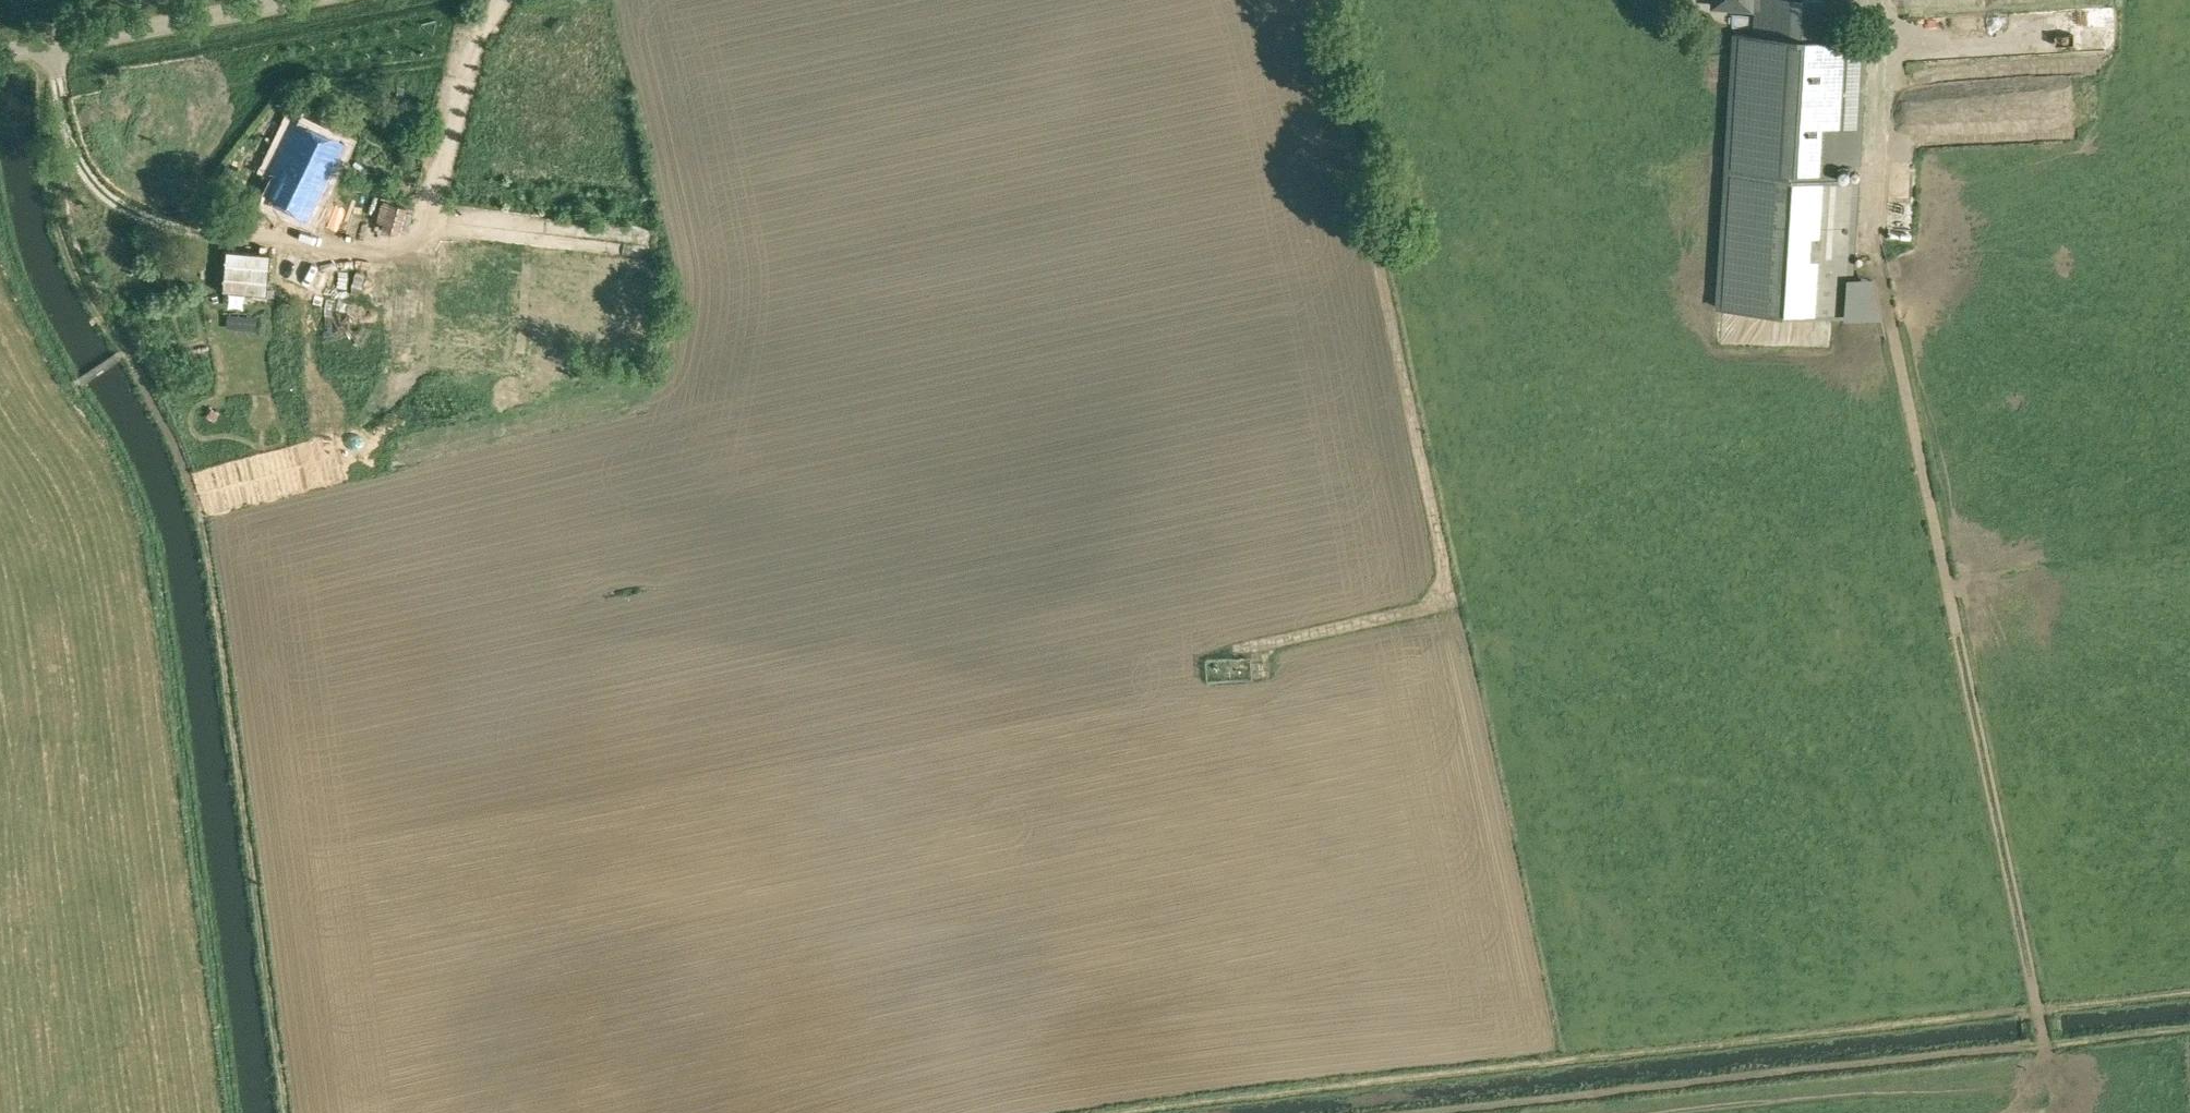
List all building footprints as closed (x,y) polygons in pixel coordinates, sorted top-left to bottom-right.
[(1711,7),(1755,10),(1754,33),(1734,32),(1718,305),(1850,313),(1858,177),(1835,176),(1836,158),(1859,160),(1866,40),(1843,39),(1845,0),(1711,0),(1711,7)] [(2088,49),(2088,36),(2064,37),(2064,50),(2088,49)] [(380,196),(327,171),(341,141),(291,117),(284,131),(287,132),(258,193),(306,215),(359,240),(380,196)] [(307,253),(240,246),(237,273),(304,280),(307,253)] [(311,340),(439,342),(440,287),(312,286),(311,340)]
